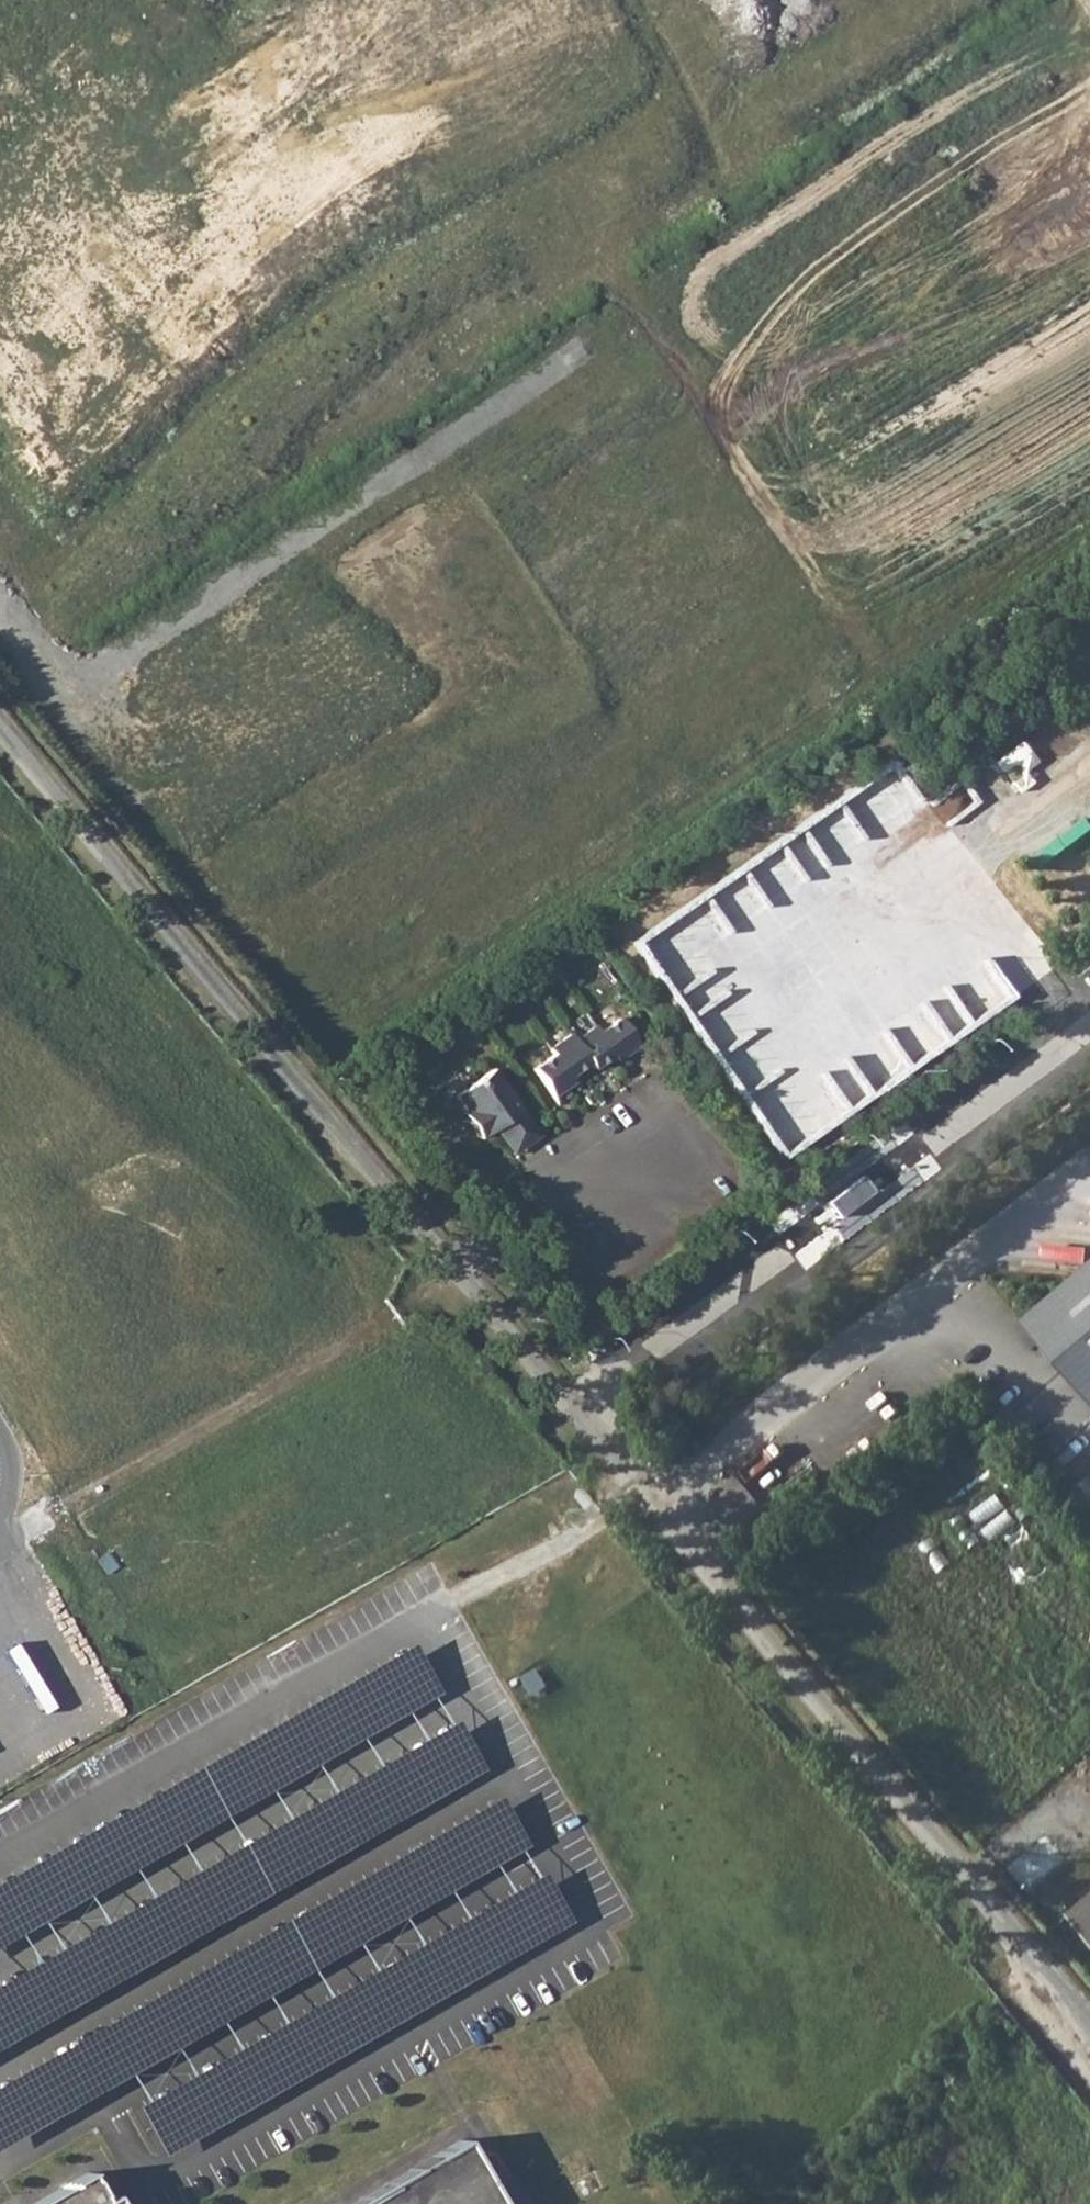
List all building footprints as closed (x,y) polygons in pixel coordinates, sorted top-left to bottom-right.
[(554,1056),(534,1070),(554,1098),(575,1083),(571,1077),(590,1064),(594,1070),(613,1056),(618,1062),(639,1047),(620,1019),(599,1034),(595,1027),(576,1041),(571,1035),(550,1050),(554,1056)] [(494,1070),(456,1096),(473,1121),(470,1123),(482,1139),(496,1130),(523,1111),(494,1070)] [(1089,1401),(1089,1268),(1024,1323),(1089,1401)] [(1068,1919),(1089,1946),(1089,1900),(1068,1919)] [(461,2142),(351,2203),(496,2203),(461,2142)] [(107,2195),(100,2199),(85,2173),(30,2203),(112,2203),(107,2195)]
